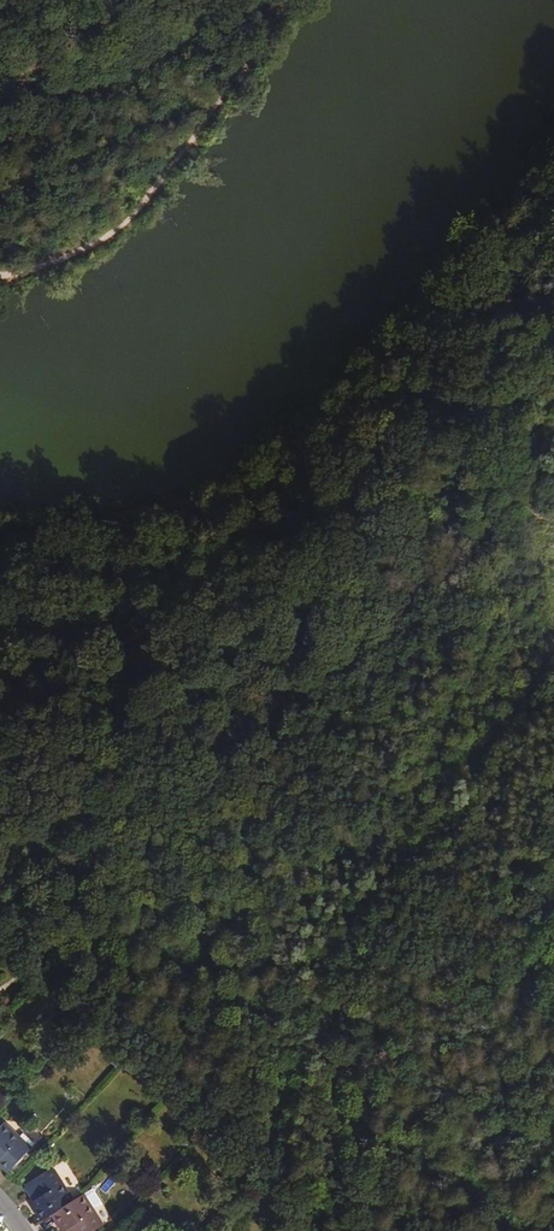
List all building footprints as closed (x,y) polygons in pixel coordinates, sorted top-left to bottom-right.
[(2,1125),(0,1127),(0,1162),(1,1163),(0,1164),(9,1172),(28,1151),(16,1140),(17,1139),(2,1125)] [(57,1164),(70,1197),(80,1193),(67,1160),(57,1164)] [(41,1222),(52,1215),(71,1202),(60,1184),(58,1186),(50,1173),(26,1188),(32,1198),(34,1197),(36,1200),(30,1204),(41,1222)] [(71,1202),(52,1215),(62,1230),(64,1230),(68,1228),(69,1230),(95,1230),(98,1229),(90,1215),(93,1213),(82,1196),(71,1202)]
